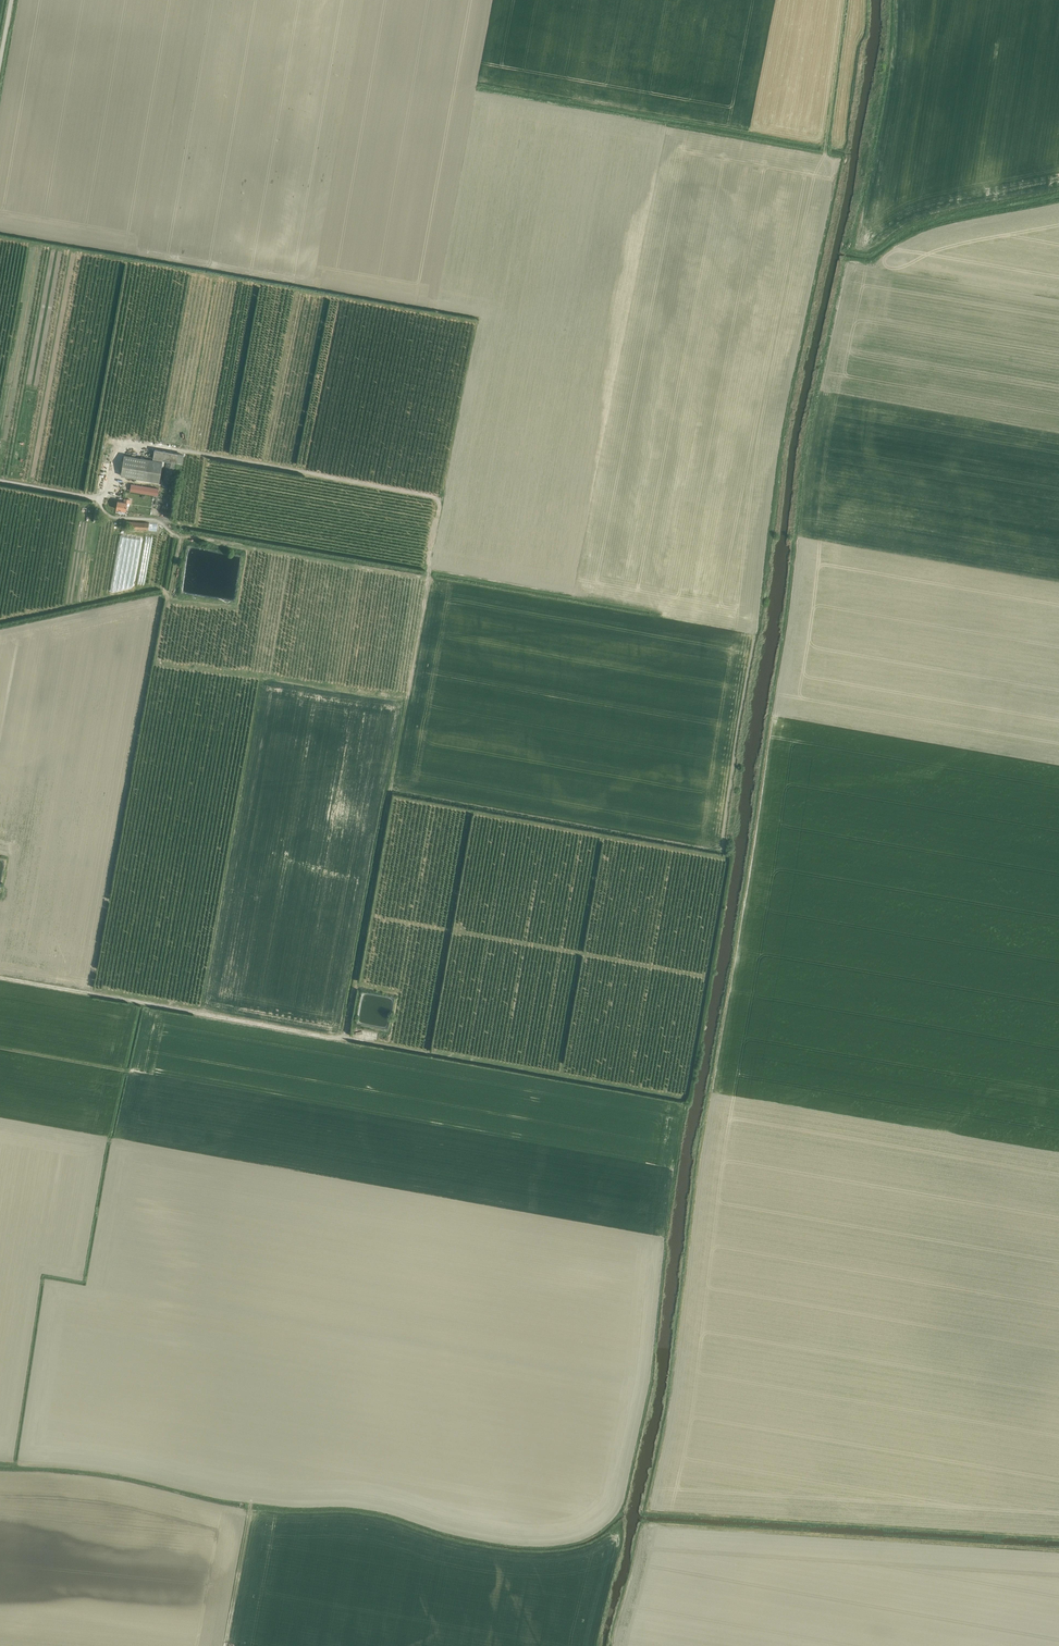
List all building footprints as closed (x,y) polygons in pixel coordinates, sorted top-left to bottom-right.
[(154,449),(153,458),(167,461),(162,485),(171,487),(175,462),(182,463),(183,454),(154,449)] [(162,461),(123,455),(120,475),(158,482),(162,461)] [(130,491),(141,493),(142,489),(135,488),(135,485),(131,484),(130,491)] [(141,493),(157,495),(158,489),(142,486),(142,489),(141,493)] [(130,504),(131,500),(124,499),(123,502),(118,501),(116,509),(126,510),(127,503),(130,504)] [(148,529),(149,523),(127,521),(127,527),(148,529)]
